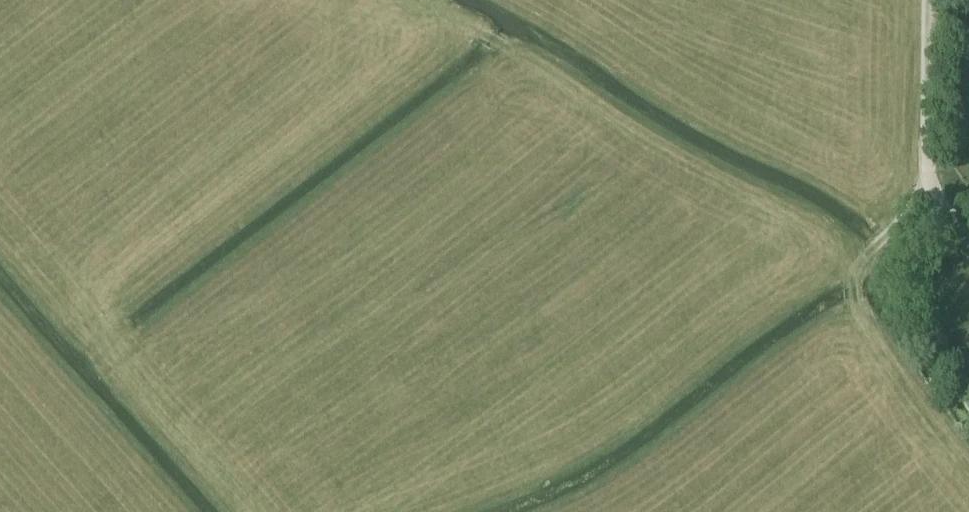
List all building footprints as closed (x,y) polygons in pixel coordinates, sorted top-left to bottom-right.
[(968,388),(959,394),(957,396),(968,412),(968,390),(968,388)]
